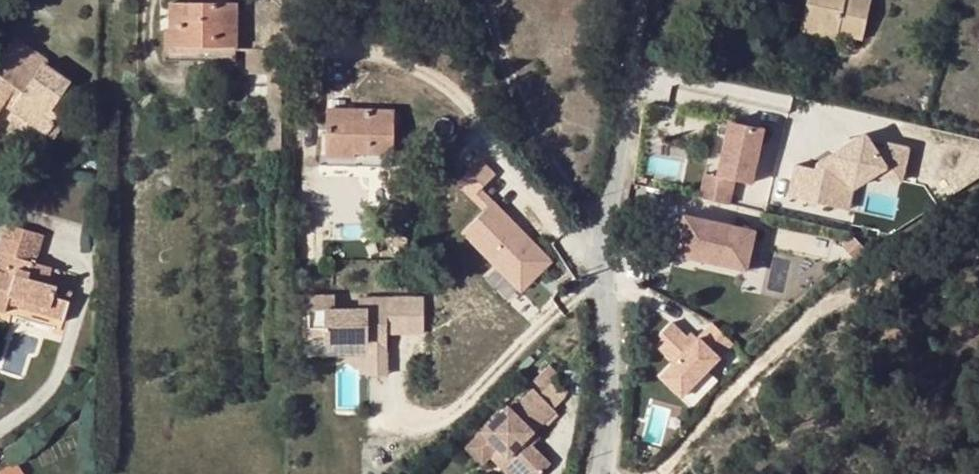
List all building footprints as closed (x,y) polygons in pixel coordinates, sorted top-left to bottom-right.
[(404,5),(414,12),(423,0),(407,0),(404,5)] [(818,38),(820,31),(836,35),(862,40),(871,0),(807,0),(799,34),(818,38)] [(169,1),(169,28),(169,59),(197,59),(197,45),(233,45),(233,1),(169,1)] [(820,31),(818,38),(835,42),(836,35),(820,31)] [(3,104),(7,100),(14,105),(11,109),(47,134),(61,115),(53,110),(72,81),(45,62),(48,59),(16,37),(0,61),(0,109),(3,104)] [(197,45),(197,59),(233,60),(233,45),(197,45)] [(284,73),(284,54),(284,48),(258,49),(258,73),(269,74),(284,73)] [(258,49),(246,49),(245,73),(258,73),(258,49)] [(53,110),(61,115),(80,87),(72,81),(53,110)] [(7,100),(3,104),(11,109),(14,105),(7,100)] [(329,108),(329,136),(329,165),(357,165),(357,151),(392,150),(391,108),(329,108)] [(750,183),(763,128),(727,120),(714,174),(720,176),(714,200),(728,204),(734,179),(750,183)] [(816,168),(796,164),(788,196),(831,206),(834,193),(849,183),(852,188),(873,175),(901,181),(908,148),(886,143),(884,153),(876,151),(865,133),(817,163),(816,168)] [(357,151),(357,165),(392,165),(392,150),(357,151)] [(464,233),(520,291),(550,261),(480,190),(494,176),(482,164),(460,186),(485,212),(464,233)] [(696,196),(714,200),(720,176),(714,174),(702,172),(696,196)] [(847,210),(852,188),(849,183),(834,193),(831,206),(847,210)] [(755,230),(684,214),(675,253),(721,263),(746,269),(755,230)] [(47,316),(63,321),(72,290),(48,282),(52,268),(36,263),(44,235),(5,224),(0,238),(0,312),(4,313),(7,304),(9,296),(49,309),(47,316)] [(741,287),(746,269),(721,263),(717,281),(741,287)] [(7,304),(47,316),(49,309),(9,296),(7,304)] [(368,343),(368,351),(389,351),(389,334),(389,299),(361,299),(361,310),(337,310),(337,296),(305,296),(305,335),(326,335),(326,343),(368,343)] [(425,299),(389,299),(389,334),(425,334),(425,299)] [(731,341),(711,321),(695,336),(691,341),(685,334),(670,319),(658,331),(665,337),(658,344),(672,359),(659,373),(679,393),(731,341)] [(695,336),(689,330),(685,334),(691,341),(695,336)] [(389,375),(389,351),(368,351),(369,375),(389,375)] [(553,364),(537,379),(546,388),(561,372),(553,364)] [(576,379),(576,377),(576,376),(574,374),(572,373),(569,374),(567,377),(567,380),(569,382),(570,383),(573,383),(574,383),(575,381),(576,381),(576,379)] [(500,447),(528,473),(541,473),(552,463),(534,444),(528,438),(536,431),(548,419),(537,410),(548,399),(535,387),(515,407),(510,403),(483,429),(500,447)] [(537,410),(548,419),(558,409),(548,399),(537,410)] [(500,447),(483,429),(467,445),(484,462),(491,455),(500,447)] [(528,438),(534,444),(542,435),(536,431),(528,438)] [(500,447),(491,455),(511,473),(528,473),(500,447)] [(14,459),(0,468),(0,473),(25,473),(14,459)]
